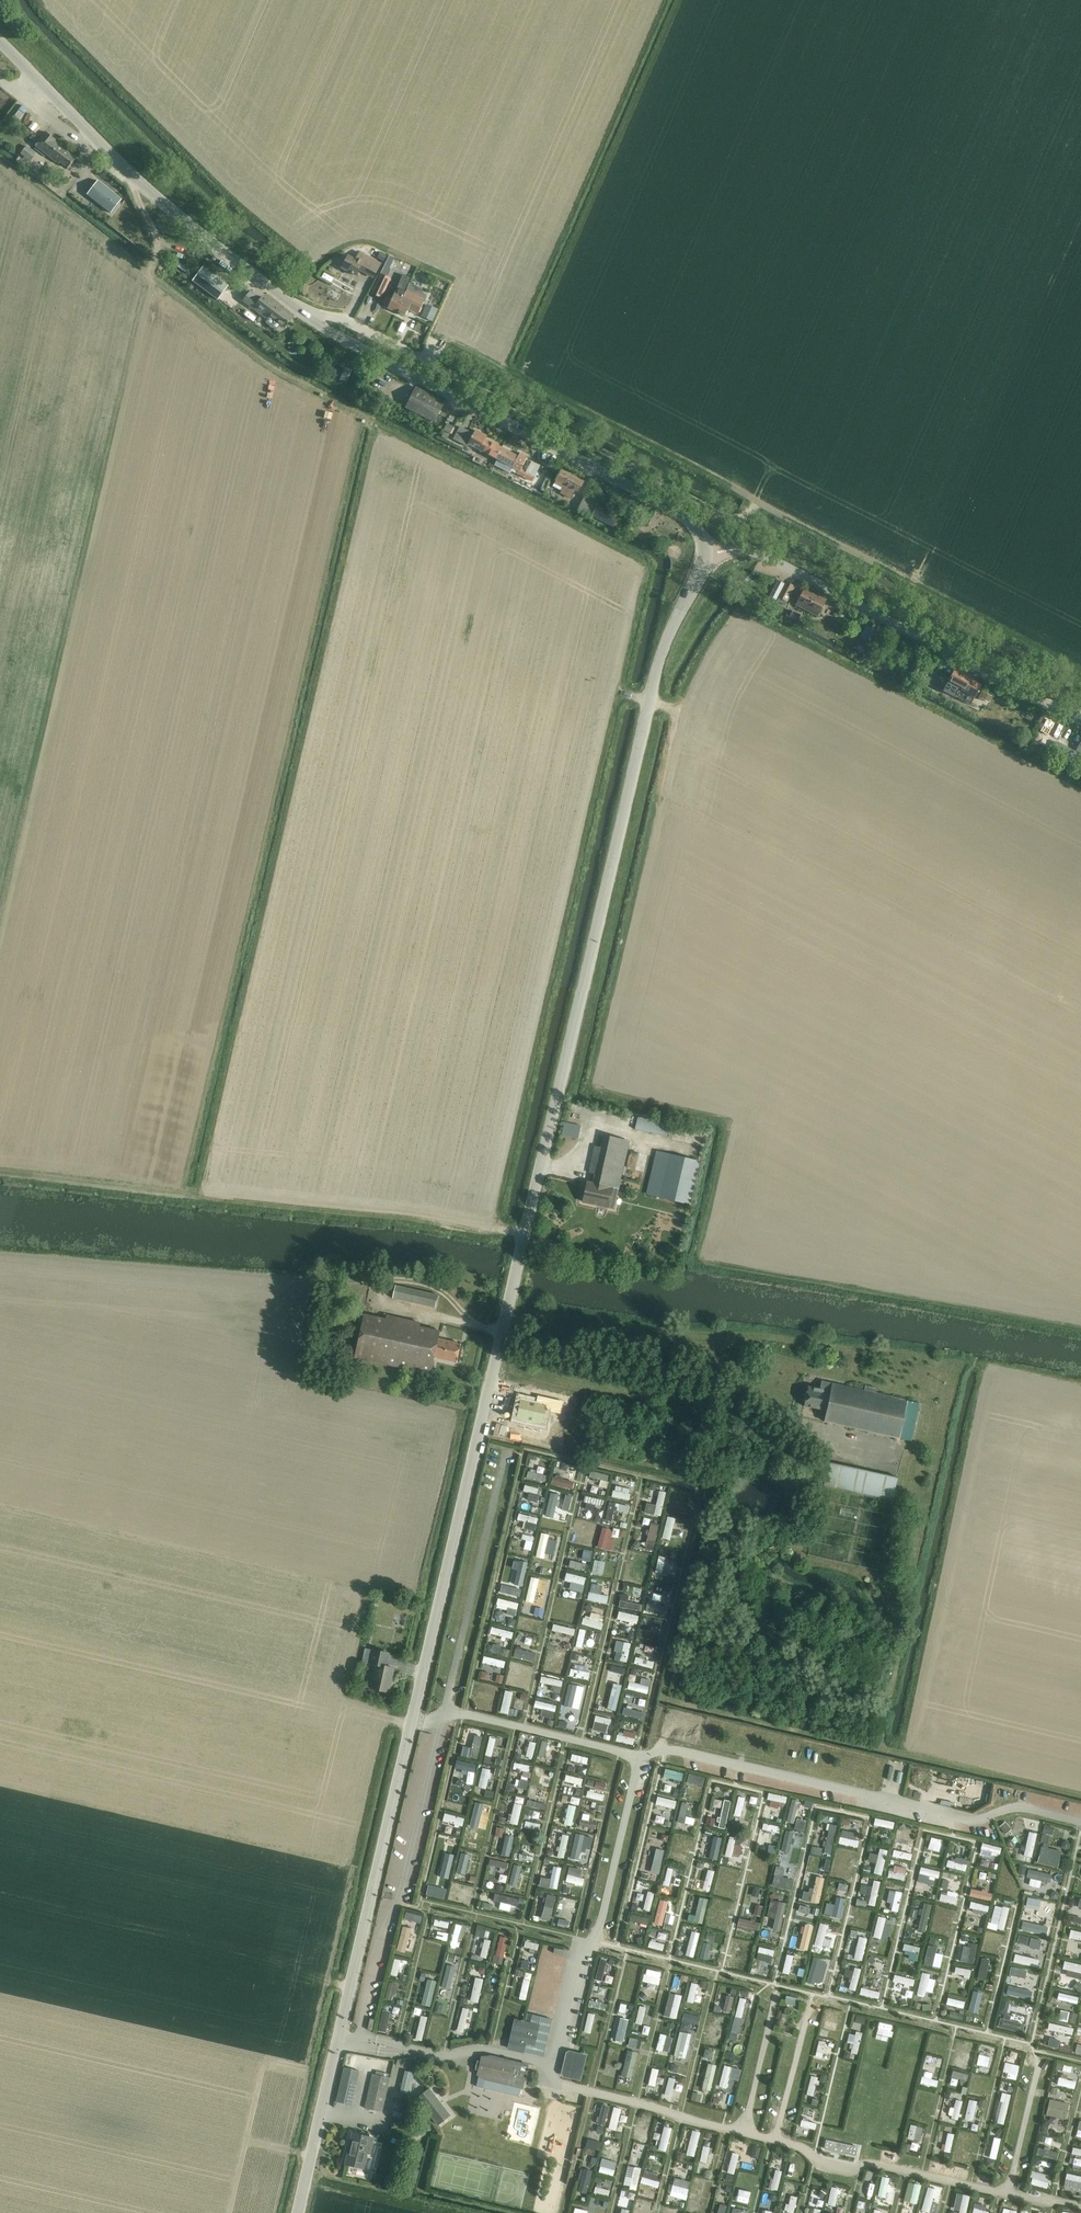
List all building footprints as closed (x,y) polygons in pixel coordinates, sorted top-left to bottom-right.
[(45,132),(35,145),(58,163),(60,161),(68,168),(76,158),(55,141),(56,140),(45,132)] [(27,146),(21,154),(26,158),(32,150),(27,146)] [(98,181),(87,195),(110,214),(122,199),(98,181)] [(348,255),(341,268),(355,276),(359,269),(373,277),(381,263),(360,251),(355,260),(348,255)] [(380,252),(377,258),(383,262),(386,255),(380,252)] [(203,266),(192,281),(218,300),(228,285),(203,266)] [(418,271),(414,278),(423,283),(427,275),(418,271)] [(379,277),(372,293),(382,297),(389,281),(379,277)] [(387,308),(397,313),(407,291),(398,287),(392,298),(386,295),(383,302),(389,305),(387,308)] [(243,300),(267,318),(269,314),(285,326),(291,318),(263,296),(261,298),(250,291),(243,300)] [(407,291),(397,313),(405,316),(408,309),(418,313),(424,300),(425,298),(421,296),(420,298),(407,291)] [(427,304),(421,317),(432,322),(438,309),(427,304)] [(345,367),(339,380),(346,383),(352,370),(345,367)] [(406,408),(435,422),(445,403),(415,388),(406,408)] [(447,424),(444,430),(450,434),(454,427),(447,424)] [(468,444),(476,449),(496,459),(501,448),(485,439),(486,436),(475,430),(474,434),(459,426),(453,439),(467,447),(468,444)] [(496,459),(513,468),(518,471),(517,474),(531,481),(539,465),(531,461),(525,472),(520,469),(527,456),(520,453),(518,457),(501,448),(496,459)] [(554,486),(562,490),(560,494),(571,499),(576,490),(578,491),(583,481),(562,470),(554,486)] [(547,476),(540,490),(544,492),(551,478),(547,476)] [(607,510),(598,505),(592,516),(614,527),(619,516),(615,514),(617,510),(609,506),(607,510)] [(794,586),(785,582),(784,584),(777,580),(768,595),(777,598),(778,596),(787,601),(794,586)] [(805,606),(807,603),(817,608),(822,598),(804,589),(798,602),(805,606)] [(792,611),(788,619),(796,623),(800,615),(792,611)] [(865,626),(859,638),(868,643),(874,630),(865,626)] [(955,669),(944,690),(966,702),(969,694),(975,697),(981,686),(970,680),(971,677),(955,669)] [(984,692),(981,698),(989,702),(992,696),(984,692)] [(1056,742),(1050,753),(1071,765),(1077,754),(1056,742)] [(638,1117),(636,1129),(651,1132),(668,1136),(670,1124),(659,1121),(638,1117)] [(562,1135),(579,1138),(581,1126),(565,1123),(562,1135)] [(596,1174),(593,1184),(588,1183),(584,1203),(608,1209),(613,1188),(619,1190),(631,1142),(604,1136),(602,1148),(595,1146),(589,1173),(596,1174)] [(647,1194),(690,1205),(700,1162),(657,1152),(647,1194)] [(438,1295),(396,1286),(393,1299),(435,1308),(438,1295)] [(364,1314),(355,1358),(431,1375),(435,1358),(457,1363),(461,1344),(439,1340),(441,1332),(420,1327),(420,1324),(387,1316),(386,1319),(364,1314)] [(912,1441),(919,1404),(874,1394),(875,1389),(865,1387),(864,1391),(822,1381),(820,1389),(808,1386),(804,1405),(827,1411),(824,1421),(907,1440),(912,1441)] [(521,1400),(517,1418),(543,1424),(546,1410),(560,1413),(562,1402),(539,1397),(537,1404),(521,1400)] [(829,1463),(824,1485),(892,1501),(893,1501),(898,1479),(829,1463)] [(386,1666),(389,1654),(376,1651),(373,1665),(376,1665),(371,1689),(389,1692),(394,1668),(386,1666)] [(1041,1847),(1038,1863),(1058,1868),(1062,1852),(1041,1847)] [(786,1996),(785,2003),(798,2007),(800,1999),(786,1996)] [(509,2048),(524,2051),(543,2056),(552,2020),(533,2015),(531,2024),(523,2022),(515,2020),(509,2048)] [(374,2031),(376,2020),(370,2019),(368,2030),(374,2031)] [(561,2074),(563,2077),(581,2081),(587,2055),(569,2051),(566,2052),(561,2074)] [(478,2061),(476,2069),(481,2071),(479,2075),(484,2077),(481,2087),(520,2096),(527,2068),(519,2066),(520,2062),(509,2060),(508,2063),(484,2057),(482,2062),(478,2061)] [(373,2074),(365,2108),(383,2112),(391,2079),(390,2078),(388,2078),(389,2074),(376,2071),(376,2075),(373,2074)] [(405,2071),(400,2092),(408,2094),(413,2073),(405,2071)] [(430,2088),(417,2098),(438,2125),(451,2115),(430,2088)] [(339,2089),(336,2102),(338,2102),(352,2105),(355,2093),(340,2089),(339,2089)] [(1050,2100),(1046,2115),(1066,2119),(1069,2104),(1050,2100)] [(424,2120),(415,2128),(422,2137),(429,2132),(432,2130),(424,2120)] [(353,2134),(347,2164),(364,2168),(367,2152),(370,2153),(373,2139),(353,2134)] [(826,2140),(824,2149),(856,2156),(857,2147),(826,2140)] [(406,2167),(403,2180),(416,2183),(419,2170),(406,2167)]
